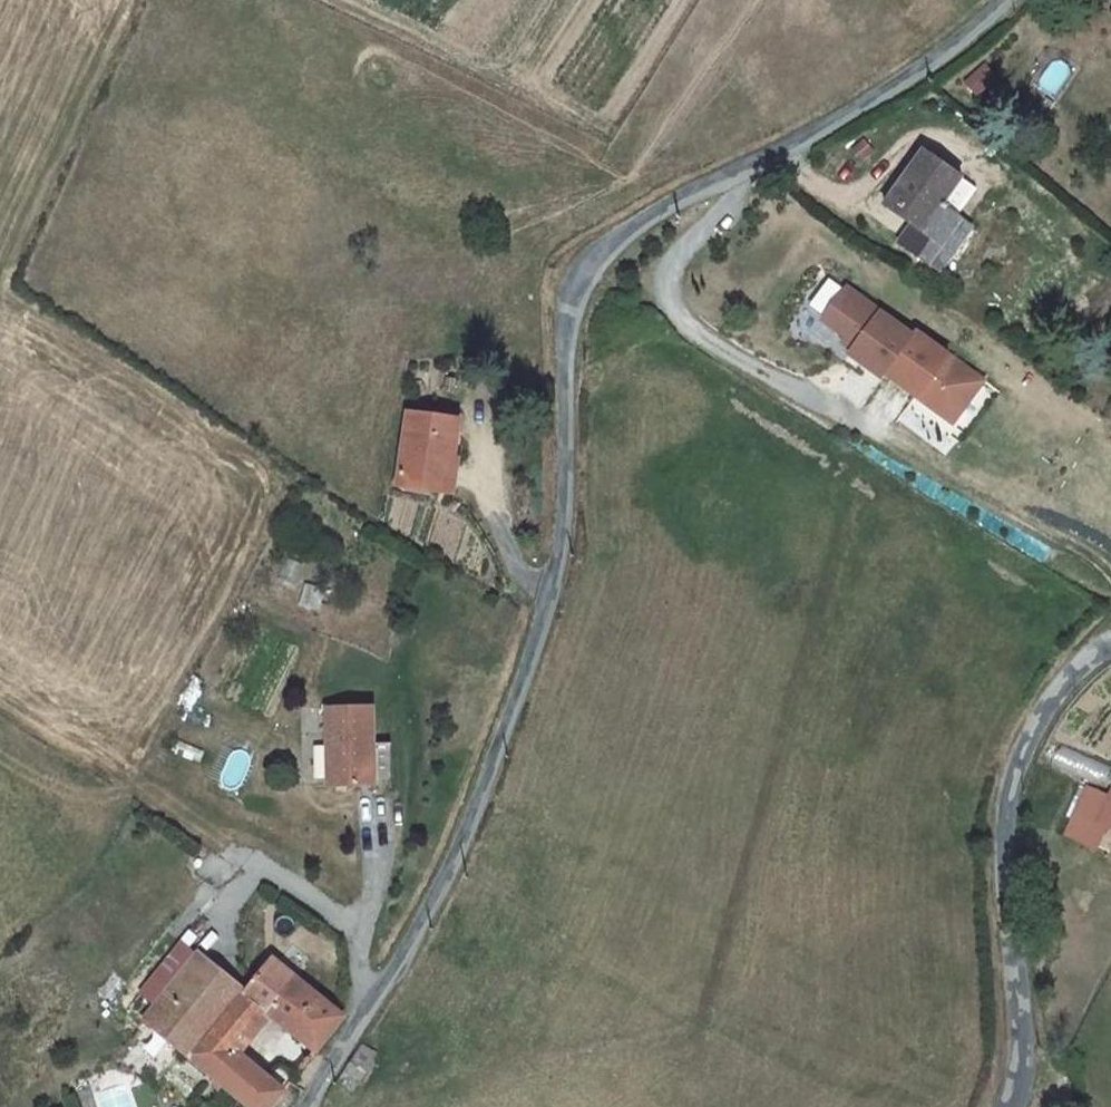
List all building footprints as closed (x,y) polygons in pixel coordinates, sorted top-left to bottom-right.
[(979,94),(996,74),(983,63),(966,83),(979,94)] [(896,238),(926,261),(961,217),(955,213),(972,191),(924,152),(883,203),(907,222),(896,238)] [(976,229),(961,217),(926,261),(941,272),(976,229)] [(846,286),(822,318),(847,336),(856,344),(853,349),(849,353),(882,377),(886,373),(913,336),(846,286)] [(913,336),(886,373),(919,397),(926,388),(960,413),(983,380),(916,331),(913,336)] [(847,336),(843,341),(853,349),(856,344),(847,336)] [(926,388),(919,397),(952,422),(960,413),(926,388)] [(460,434),(460,416),(412,412),(404,486),(460,492),(467,435),(460,434)] [(379,782),(378,708),(332,708),(334,783),(379,782)] [(1110,769),(1060,746),(1051,765),(1102,788),(1110,769)] [(1108,795),(1086,786),(1065,834),(1104,852),(1110,837),(1110,788),(1108,795)] [(146,1023),(202,958),(183,943),(129,1007),(146,1023)] [(202,958),(146,1023),(149,1026),(185,1056),(207,1030),(234,1053),(235,1052),(267,1016),(245,996),(247,992),(202,958)] [(289,1035),(313,1055),(341,1019),(275,962),(247,992),(245,996),(267,1016),(275,1009),(297,1024),(289,1035)] [(185,1056),(244,1106),(273,1106),(295,1078),(287,1073),(282,1071),(278,1072),(263,1075),(261,1074),(235,1052),(234,1053),(207,1030),(185,1056)] [(363,1067),(348,1059),(333,1080),(349,1089),(363,1067)]
